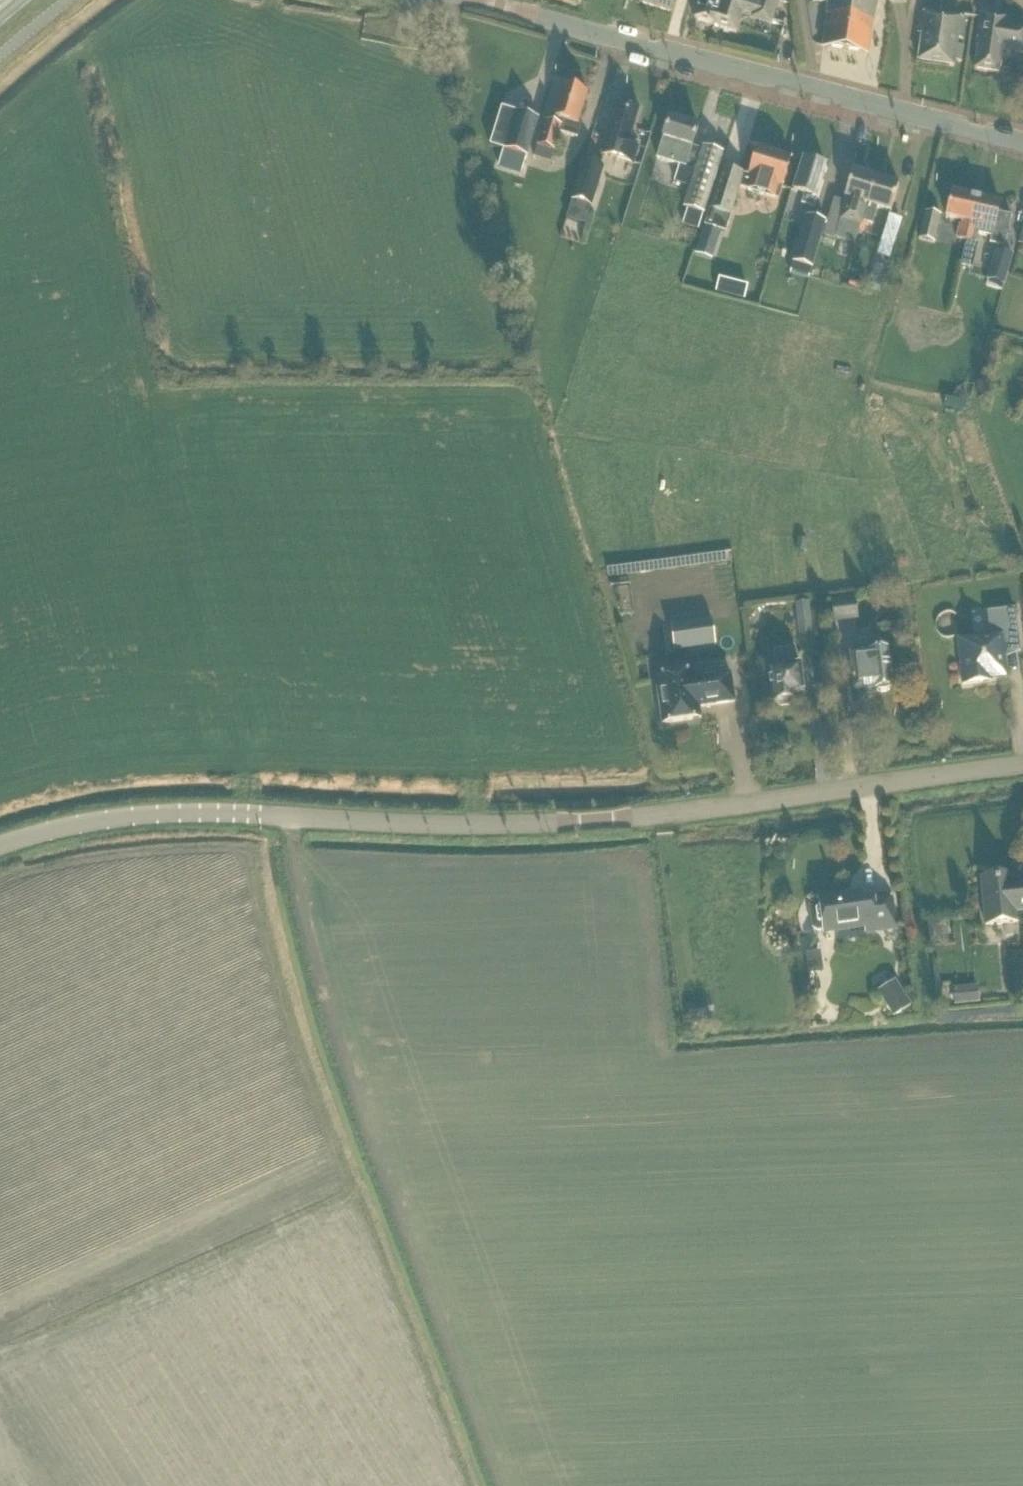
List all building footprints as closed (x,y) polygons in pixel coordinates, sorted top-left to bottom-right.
[(674,0),(640,0),(639,4),(670,14),(674,0)] [(694,21),(713,27),(721,0),(700,0),(694,21)] [(713,27),(713,28),(736,35),(742,15),(750,17),(749,22),(770,28),(779,2),(771,0),(721,0),(713,27)] [(876,0),(812,0),(812,2),(829,5),(822,48),(868,55),(876,0)] [(962,42),(965,21),(921,14),(918,35),(922,35),(917,63),(954,68),(955,62),(962,63),(964,47),(956,46),(957,41),(962,42)] [(1009,25),(1010,20),(980,16),(976,47),(978,48),(974,71),(999,75),(1002,52),(1022,55),(1022,27),(1009,25)] [(412,46),(414,40),(406,38),(407,33),(396,31),(394,42),(412,46)] [(578,125),(587,94),(562,86),(552,119),(551,124),(545,123),(534,159),(551,164),(560,134),(577,139),(581,126),(578,125)] [(634,167),(640,145),(629,142),(638,110),(619,104),(603,157),(634,167)] [(527,160),(539,120),(514,113),(502,152),(527,160)] [(698,128),(669,120),(656,160),(679,167),(674,183),(690,188),(684,209),(688,210),(683,226),(699,231),(722,154),(703,148),(702,152),(691,149),(698,128)] [(778,201),(791,160),(757,150),(748,177),(722,169),(705,228),(721,232),(726,234),(740,190),(778,201)] [(591,209),(604,168),(583,161),(571,203),(591,209)] [(816,200),(826,168),(803,161),(793,193),(804,197),(802,206),(813,209),(816,200)] [(863,216),(874,180),(852,174),(845,200),(846,200),(845,204),(833,200),(823,237),(834,240),(839,222),(860,228),(864,216),(863,216)] [(863,216),(864,216),(873,219),(876,209),(890,213),(898,187),(874,180),(863,216)] [(965,243),(975,199),(951,194),(945,219),(962,223),(961,227),(959,227),(956,241),(965,243)] [(975,199),(965,243),(966,243),(963,255),(972,257),(977,236),(991,239),(989,245),(1004,249),(1011,218),(997,215),(1000,205),(975,199)] [(935,246),(941,217),(925,214),(919,242),(935,246)] [(884,232),(895,235),(899,220),(889,217),(884,232)] [(812,270),(825,224),(806,219),(792,265),(790,274),(809,280),(812,270)] [(713,259),(721,232),(705,228),(696,254),(713,259)] [(1013,257),(995,252),(986,282),(1004,287),(1013,257)] [(744,300),(747,289),(735,286),(732,297),(744,300)] [(833,622),(857,618),(854,598),(831,602),(833,622)] [(889,602),(893,614),(902,610),(899,599),(889,602)] [(808,604),(795,605),(797,617),(810,615),(808,604)] [(963,686),(982,684),(981,681),(1005,678),(1001,650),(1019,648),(1015,610),(987,614),(990,639),(970,642),(971,648),(961,649),(963,667),(960,667),(963,686)] [(712,621),(687,625),(671,627),(674,652),(715,646),(714,638),(712,621)] [(881,653),(879,641),(858,644),(860,656),(849,657),(853,694),(872,692),(873,692),(874,692),(879,693),(886,692),(891,690),(892,690),(887,653),(881,653)] [(796,668),(795,664),(797,664),(794,650),(774,653),(776,667),(779,666),(779,670),(768,672),(774,706),(776,705),(777,709),(791,707),(791,703),(794,703),(793,700),(804,699),(799,668),(796,668)] [(686,660),(654,665),(655,676),(687,671),(686,660)] [(695,681),(694,674),(656,679),(663,725),(701,720),(699,709),(734,704),(730,676),(695,681)] [(1012,877),(980,880),(985,927),(1017,924),(1015,913),(1022,913),(1022,885),(1013,886),(1012,877)] [(840,899),(840,895),(819,898),(821,910),(817,910),(815,912),(817,924),(819,925),(823,925),(824,927),(836,925),(837,931),(840,933),(850,931),(852,929),(865,927),(866,934),(896,930),(892,902),(863,906),(862,896),(840,899)] [(810,972),(824,970),(822,952),(808,954),(810,972)] [(892,1019),(912,1007),(895,981),(876,993),(892,1019)] [(954,1006),(979,1004),(978,987),(953,989),(954,1006)] [(696,1017),(696,1019),(707,1018),(705,1007),(695,1008),(695,1006),(685,1007),(686,1018),(696,1017)]
